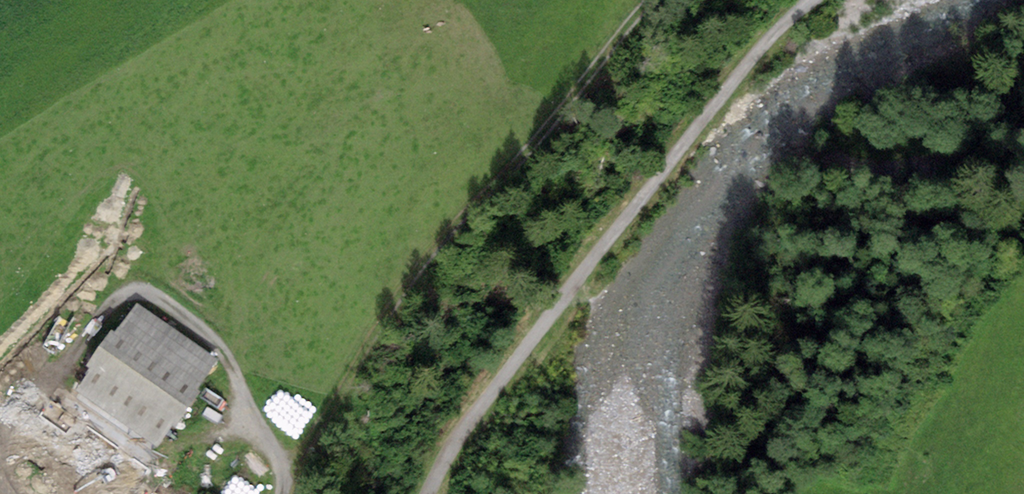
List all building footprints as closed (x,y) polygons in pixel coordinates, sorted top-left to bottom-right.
[(222,366),(144,313),(81,403),(160,457),(222,366)] [(30,436),(112,493),(142,493),(157,473),(55,401),(30,436)]
